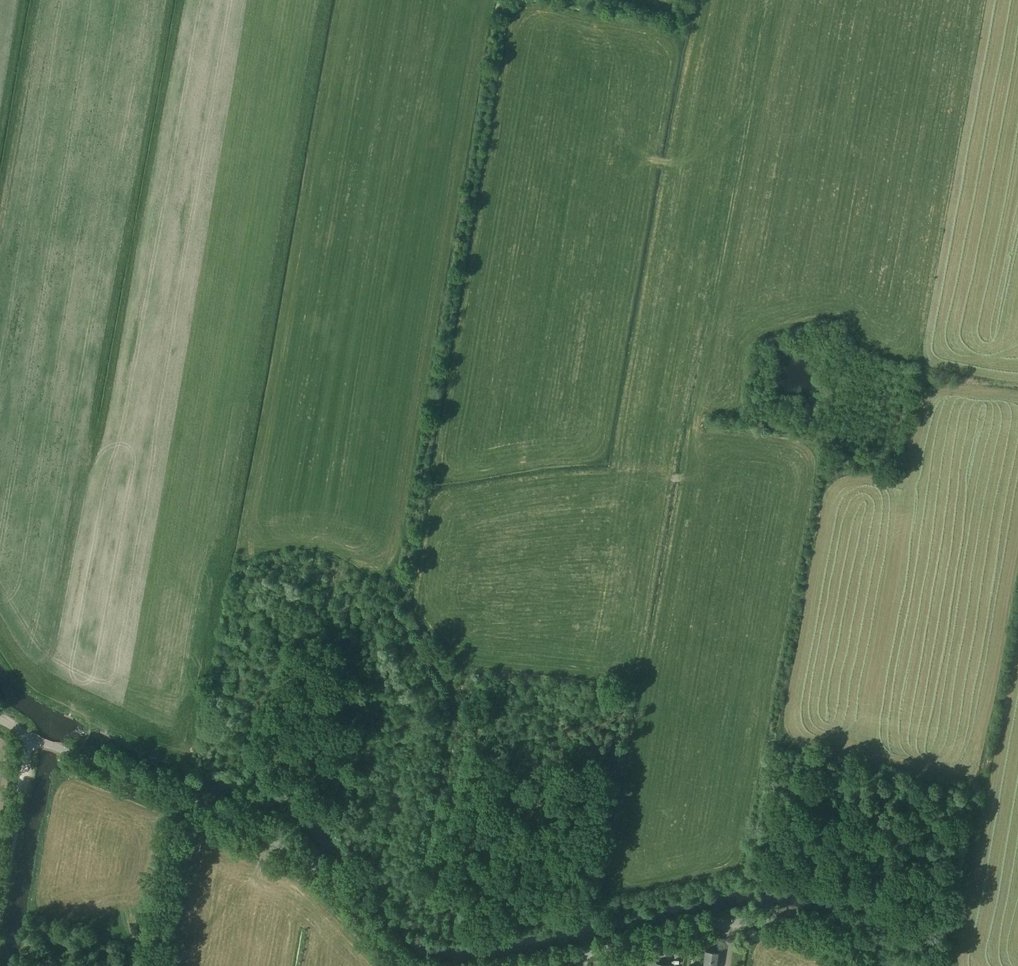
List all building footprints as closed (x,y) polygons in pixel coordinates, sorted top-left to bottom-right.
[(718,954),(705,952),(703,965),(717,965),(718,954)]
